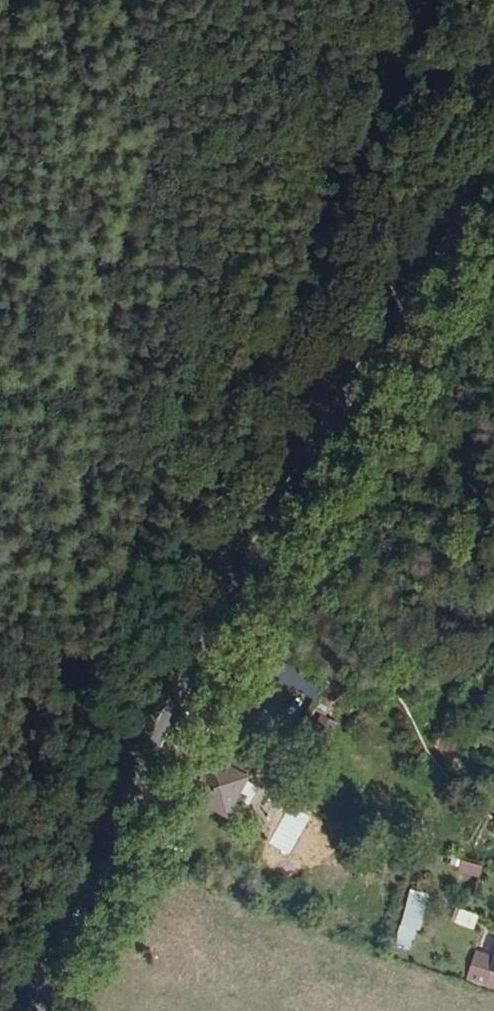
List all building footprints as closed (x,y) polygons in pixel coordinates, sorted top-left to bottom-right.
[(211,806),(225,772),(213,766),(218,753),(190,739),(170,789),(211,806)] [(225,772),(231,757),(218,753),(213,766),(225,772)] [(461,860),(458,873),(482,879),(485,866),(461,860)] [(458,908),(453,920),(474,929),(479,917),(458,908)] [(406,958),(416,927),(402,922),(391,951),(406,958)] [(484,987),(493,992),(493,958),(484,987)]
